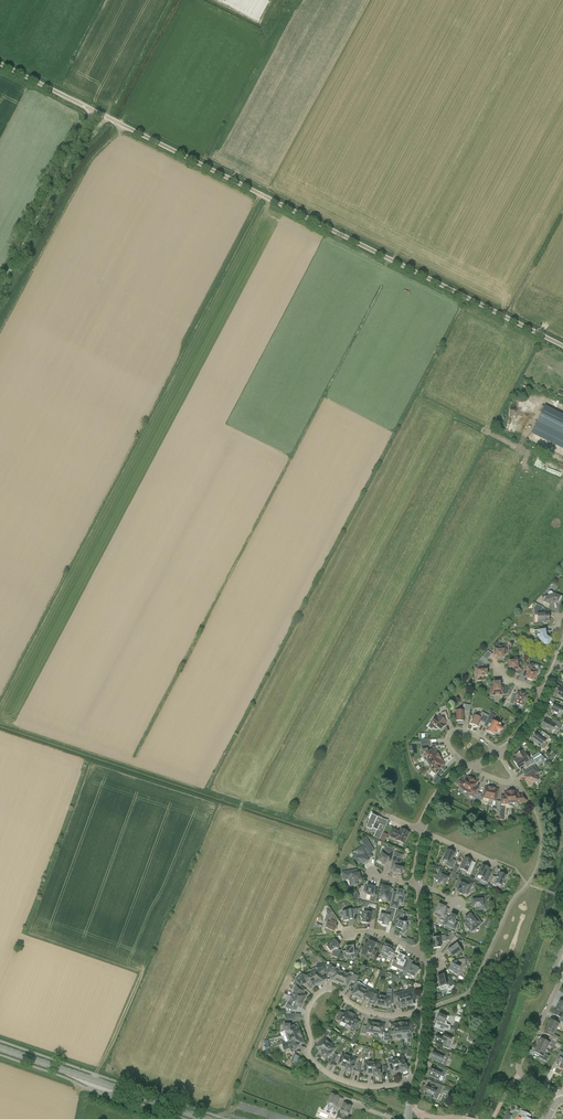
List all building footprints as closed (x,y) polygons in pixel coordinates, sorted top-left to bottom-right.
[(545,406),(532,433),(562,448),(562,415),(545,406)] [(555,593),(553,593),(552,592),(551,592),(550,592),(549,593),(548,594),(548,595),(544,596),(542,601),(550,605),(551,603),(556,601),(559,603),(562,596),(555,593)] [(534,615),(538,615),(538,623),(546,622),(545,621),(549,621),(549,613),(545,614),(545,612),(541,612),(541,611),(543,607),(537,604),(534,608),(534,615)] [(535,638),(539,637),(540,639),(540,641),(541,642),(543,643),(540,650),(544,652),(547,646),(549,646),(552,639),(548,637),(551,632),(551,631),(550,631),(545,631),(544,631),(544,630),(541,631),(541,630),(534,631),(535,638)] [(494,646),(494,653),(497,653),(498,658),(504,658),(503,654),(507,654),(506,645),(494,646)] [(487,659),(492,654),(488,650),(483,655),(487,659)] [(522,670),(521,658),(513,658),(513,661),(509,662),(510,668),(515,667),(515,672),(520,674),(522,670)] [(479,660),(477,662),(478,667),(475,667),(476,680),(477,680),(485,680),(484,676),(487,676),(487,675),(487,671),(487,670),(485,670),(484,670),(484,667),(483,664),(480,662),(479,660)] [(525,670),(527,671),(525,677),(528,678),(527,679),(532,680),(532,679),(535,680),(537,674),(538,674),(539,671),(539,670),(536,669),(535,669),(535,670),(532,669),(533,666),(527,664),(525,670)] [(494,687),(491,687),(491,695),(507,694),(507,687),(500,687),(500,682),(494,683),(494,687)] [(521,692),(520,693),(517,692),(515,698),(512,697),(510,703),(513,704),(514,702),(524,705),(527,695),(524,694),(521,692)] [(562,714),(562,713),(562,703),(561,702),(559,705),(554,703),(550,712),(561,716),(562,714)] [(463,723),(463,721),(464,721),(464,714),(466,714),(466,711),(470,712),(471,705),(464,704),(463,708),(455,710),(454,711),(454,712),(454,713),(455,714),(456,714),(456,721),(458,721),(458,723),(463,723)] [(437,730),(438,729),(441,731),(442,730),(445,727),(444,727),(446,725),(445,724),(444,721),(448,720),(446,712),(441,713),(442,714),(440,716),(440,715),(437,718),(436,717),(431,723),(434,726),(431,729),(437,730)] [(472,719),(473,719),(471,724),(473,725),(473,726),(474,727),(475,727),(476,726),(478,727),(480,720),(482,721),(482,722),(485,724),(489,715),(482,712),(481,714),(479,713),(478,713),(477,716),(473,715),(472,719)] [(486,731),(495,735),(497,732),(500,733),(504,726),(493,720),(495,716),(490,713),(489,715),(485,724),(488,726),(486,731)] [(554,719),(553,723),(546,719),(545,721),(544,721),(543,722),(542,723),(542,725),(543,725),(542,727),(552,732),(553,730),(554,730),(555,730),(557,727),(560,729),(562,724),(554,719)] [(543,732),(541,735),(537,733),(532,740),(539,748),(540,746),(542,748),(543,749),(544,749),(545,748),(546,748),(546,747),(546,746),(546,744),(546,743),(545,743),(547,740),(549,737),(543,732)] [(422,757),(423,757),(420,759),(423,763),(426,760),(437,754),(438,753),(437,752),(436,752),(433,748),(427,752),(427,750),(421,751),(422,757)] [(531,759),(530,760),(526,753),(524,754),(522,750),(517,754),(519,757),(514,761),(518,768),(525,764),(527,767),(533,763),(531,759)] [(539,752),(532,757),(536,763),(541,760),(545,758),(539,752)] [(441,759),(439,754),(438,755),(437,754),(426,760),(429,766),(441,759)] [(441,759),(429,766),(432,770),(431,771),(436,775),(439,770),(438,769),(444,765),(441,761),(442,760),(441,759)] [(528,770),(530,773),(524,777),(530,786),(539,780),(535,775),(539,772),(535,765),(528,770)] [(460,778),(456,783),(461,788),(460,788),(460,790),(460,791),(460,792),(461,792),(462,792),(463,793),(472,779),(468,777),(467,778),(466,777),(464,779),(465,780),(463,781),(460,778)] [(478,789),(475,788),(476,783),(475,782),(476,781),(472,779),(463,793),(464,794),(464,793),(464,794),(465,795),(466,795),(467,795),(468,795),(469,794),(469,793),(475,795),(478,789)] [(482,800),(483,798),(489,800),(492,787),(489,786),(488,787),(485,786),(483,797),(481,796),(481,794),(478,793),(475,801),(480,802),(480,800),(482,800)] [(492,806),(493,800),(496,801),(498,789),(495,789),(495,787),(492,787),(489,800),(488,805),(492,806)] [(512,806),(511,791),(507,791),(507,792),(504,793),(505,796),(501,796),(501,801),(500,804),(505,804),(508,804),(509,805),(510,806),(512,806)] [(520,795),(518,792),(515,792),(515,791),(511,791),(512,806),(513,806),(514,805),(515,804),(516,803),(519,803),(524,803),(527,800),(523,794),(520,795)] [(387,822),(377,817),(375,816),(376,815),(371,811),(368,818),(370,819),(367,827),(372,829),(373,828),(377,830),(374,836),(379,839),(387,822)] [(389,835),(397,839),(396,840),(404,843),(409,832),(401,829),(400,832),(397,831),(397,830),(392,828),(389,835)] [(362,841),(364,845),(356,850),(359,855),(355,857),(358,864),(361,862),(363,864),(364,864),(369,861),(368,859),(369,858),(369,859),(373,857),(370,853),(374,851),(367,839),(362,841)] [(388,858),(388,856),(392,857),(393,850),(385,848),(383,855),(382,854),(382,855),(381,855),(380,857),(378,861),(382,863),(381,863),(384,866),(386,862),(388,858)] [(446,865),(453,868),(456,861),(452,859),(455,852),(448,849),(446,853),(443,859),(447,861),(446,865)] [(391,869),(394,870),(394,872),(402,874),(403,868),(399,867),(402,855),(398,854),(398,852),(395,851),(391,869)] [(472,860),(465,857),(460,867),(464,869),(463,870),(467,871),(466,873),(470,875),(474,867),(471,865),(472,860)] [(486,865),(484,866),(483,865),(478,875),(482,877),(481,880),(487,883),(490,876),(487,875),(490,868),(488,867),(488,866),(486,865)] [(358,885),(357,881),(361,880),(359,873),(357,874),(357,870),(342,872),(343,878),(349,877),(350,886),(358,885)] [(441,876),(438,884),(444,887),(448,878),(446,877),(447,874),(446,873),(440,870),(438,874),(441,876)] [(493,876),(490,883),(498,886),(500,885),(502,886),(503,884),(504,884),(504,882),(507,876),(500,873),(498,877),(497,877),(493,876)] [(457,892),(464,895),(464,894),(468,895),(474,883),(459,877),(457,881),(458,882),(455,888),(458,889),(457,892)] [(364,892),(366,892),(365,893),(367,894),(367,895),(370,896),(370,899),(371,902),(374,902),(376,896),(378,889),(374,888),(375,887),(371,886),(370,885),(369,884),(368,885),(367,885),(367,887),(365,886),(364,892)] [(392,893),(389,892),(390,888),(383,886),(380,898),(387,900),(387,902),(390,902),(392,893)] [(398,890),(397,894),(393,893),(390,908),(394,909),(398,909),(399,903),(403,903),(405,895),(403,894),(404,891),(398,890)] [(478,896),(479,900),(472,900),(473,907),(478,907),(478,910),(487,909),(486,896),(478,896)] [(445,910),(446,907),(439,904),(435,913),(435,915),(445,919),(448,911),(445,910)] [(355,914),(357,909),(347,910),(347,911),(342,911),(343,915),(342,918),(343,918),(344,921),(349,921),(349,919),(353,919),(352,917),(354,916),(353,914),(355,914)] [(387,909),(385,915),(380,913),(378,922),(382,923),(382,925),(388,926),(389,919),(392,920),(395,911),(387,909)] [(371,910),(371,913),(363,912),(363,916),(362,916),(361,918),(363,918),(362,922),(370,923),(370,919),(374,919),(375,910),(371,910)] [(408,926),(408,924),(407,924),(408,921),(403,920),(405,914),(398,911),(393,923),(398,925),(397,928),(400,929),(399,931),(403,934),(404,933),(405,932),(406,931),(407,930),(407,929),(408,927),(408,926)] [(332,932),(332,931),(335,932),(337,926),(335,925),(337,923),(335,921),(338,919),(333,912),(329,920),(331,920),(330,923),(328,922),(326,924),(325,925),(324,927),(324,928),(324,929),(325,932),(326,933),(332,932)] [(475,914),(472,917),(470,914),(465,919),(467,921),(464,923),(471,932),(482,923),(475,914)] [(459,922),(455,921),(457,917),(452,915),(450,917),(447,916),(443,925),(453,929),(454,926),(456,927),(459,922)] [(487,918),(484,926),(489,928),(492,920),(487,918)] [(437,948),(441,947),(440,942),(442,942),(447,941),(446,940),(448,940),(450,942),(454,936),(455,935),(450,932),(449,936),(446,937),(446,935),(439,936),(439,937),(433,938),(434,946),(433,946),(433,949),(437,948)] [(454,936),(450,942),(454,944),(453,945),(454,946),(448,951),(448,952),(448,953),(448,954),(449,955),(450,956),(451,956),(452,957),(456,955),(457,955),(461,952),(458,948),(459,947),(458,945),(461,941),(459,939),(460,937),(455,935),(454,936)] [(338,946),(340,945),(335,939),(329,943),(330,944),(327,946),(331,952),(331,951),(332,953),(332,955),(338,958),(341,950),(338,949),(338,948),(339,948),(339,947),(338,946)] [(377,951),(374,949),(377,943),(369,940),(367,944),(366,944),(362,953),(367,955),(368,953),(375,956),(377,951)] [(381,949),(382,949),(381,952),(381,953),(382,954),(383,956),(384,957),(386,959),(391,961),(394,953),(391,951),(392,950),(391,949),(392,946),(385,943),(384,946),(382,945),(382,946),(381,947),(381,948),(381,949)] [(355,949),(354,949),(353,946),(346,947),(346,951),(343,952),(344,954),(344,955),(345,956),(346,957),(347,958),(349,959),(350,959),(352,959),(352,960),(352,958),(356,957),(359,951),(355,949)] [(405,956),(399,954),(396,960),(395,960),(392,966),(404,971),(409,961),(406,960),(405,960),(404,960),(405,956)] [(459,965),(459,967),(452,964),(449,970),(454,972),(453,973),(457,975),(458,975),(459,975),(460,975),(461,975),(462,974),(463,973),(466,965),(465,959),(459,960),(459,965)] [(418,971),(417,971),(419,967),(412,964),(411,966),(407,964),(409,961),(404,971),(403,975),(405,975),(408,974),(414,977),(416,973),(417,973),(418,971)] [(333,971),(334,972),(331,979),(339,983),(344,972),(340,970),(340,969),(330,964),(327,971),(332,973),(333,971)] [(321,982),(324,980),(321,975),(327,972),(326,965),(317,965),(317,967),(315,967),(310,970),(311,974),(312,974),(317,985),(320,983),(321,982)] [(351,973),(348,974),(344,972),(339,983),(347,986),(350,979),(352,980),(352,981),(356,982),(358,976),(351,973)] [(309,988),(313,986),(314,987),(317,985),(312,974),(311,974),(306,977),(302,973),(295,980),(297,982),(301,985),(307,982),(309,988)] [(446,978),(445,979),(444,975),(437,976),(438,980),(437,981),(436,987),(437,987),(440,987),(441,988),(442,989),(445,988),(446,987),(445,986),(449,985),(450,987),(455,984),(450,977),(447,980),(446,978)] [(356,997),(356,996),(358,998),(365,986),(360,983),(357,981),(353,986),(356,988),(352,995),(356,997)] [(294,990),(292,996),(304,1002),(307,995),(302,993),(304,989),(299,987),(301,985),(297,982),(293,990),(294,990)] [(360,999),(363,1002),(368,995),(371,997),(374,991),(371,990),(365,986),(358,998),(360,999)] [(412,1005),(412,1004),(413,1004),(412,996),(415,996),(413,989),(403,992),(407,1005),(408,1005),(408,1006),(412,1005)] [(374,991),(371,997),(375,998),(374,1005),(381,1006),(383,996),(378,995),(379,992),(374,991)] [(406,1006),(407,1005),(403,992),(394,994),(395,1000),(398,1000),(400,1007),(402,1007),(406,1006)] [(390,995),(389,997),(383,996),(381,1006),(388,1007),(389,998),(393,999),(393,995),(390,995)] [(304,1002),(292,996),(291,996),(285,1008),(295,1010),(296,1006),(301,1008),(304,1002)] [(557,1008),(553,1014),(560,1018),(559,1020),(562,1022),(562,1011),(557,1008)] [(346,1024),(352,1013),(349,1012),(348,1013),(345,1011),(344,1014),(343,1014),(340,1013),(336,1019),(346,1024)] [(447,1024),(446,1020),(448,1016),(440,1012),(439,1014),(438,1015),(437,1016),(437,1017),(437,1018),(437,1019),(438,1019),(438,1021),(437,1020),(435,1024),(440,1026),(439,1029),(442,1031),(450,1030),(450,1025),(447,1024)] [(355,1015),(352,1013),(346,1024),(344,1028),(350,1031),(352,1027),(356,1029),(359,1022),(356,1021),(356,1020),(357,1017),(354,1016),(355,1015)] [(549,1022),(547,1026),(556,1031),(558,1027),(562,1030),(562,1029),(562,1022),(559,1020),(558,1023),(551,1020),(550,1021),(549,1021),(549,1022)] [(368,1021),(367,1026),(363,1026),(361,1031),(361,1033),(366,1034),(366,1032),(374,1033),(374,1036),(376,1022),(373,1021),(372,1022),(368,1021)] [(380,1023),(376,1022),(374,1036),(378,1037),(384,1038),(384,1033),(383,1033),(385,1024),(380,1023)] [(412,1025),(408,1026),(408,1023),(405,1023),(405,1022),(401,1023),(403,1039),(412,1038),(412,1033),(412,1025)] [(392,1034),(395,1034),(395,1037),(398,1039),(403,1039),(401,1023),(397,1023),(397,1024),(395,1024),(395,1027),(391,1027),(392,1034)] [(287,1035),(300,1030),(299,1029),(297,1024),(290,1027),(290,1025),(284,1025),(284,1031),(285,1031),(287,1035)] [(544,1033),(551,1037),(550,1039),(556,1043),(557,1042),(557,1043),(558,1041),(557,1041),(559,1037),(554,1034),(556,1031),(547,1026),(544,1033)] [(289,1041),(302,1036),(301,1032),(300,1032),(300,1030),(287,1035),(289,1041)] [(434,1042),(443,1046),(443,1047),(448,1049),(451,1043),(450,1043),(453,1037),(445,1033),(444,1036),(438,1034),(437,1035),(436,1036),(435,1037),(434,1038),(434,1039),(435,1040),(434,1042)] [(302,1038),(302,1036),(289,1041),(282,1044),(283,1047),(282,1047),(283,1048),(289,1046),(293,1051),(294,1050),(295,1051),(298,1048),(297,1048),(298,1047),(297,1046),(304,1043),(302,1038)] [(325,1051),(331,1044),(324,1038),(316,1047),(319,1050),(320,1050),(321,1051),(320,1051),(323,1053),(325,1051)] [(539,1041),(537,1045),(546,1050),(548,1046),(554,1049),(556,1043),(550,1039),(548,1042),(541,1038),(540,1040),(539,1041)] [(270,1048),(269,1045),(270,1044),(268,1039),(264,1041),(265,1043),(266,1046),(264,1046),(262,1050),(262,1051),(270,1048)] [(331,1044),(325,1051),(323,1053),(321,1055),(326,1059),(331,1054),(336,1048),(331,1044)] [(550,1056),(544,1053),(546,1050),(537,1045),(534,1052),(541,1056),(539,1058),(547,1062),(550,1056)] [(445,1066),(449,1056),(448,1056),(449,1053),(443,1051),(442,1054),(434,1051),(434,1052),(433,1053),(432,1054),(431,1055),(431,1056),(432,1057),(431,1058),(440,1062),(439,1064),(445,1066)] [(346,1068),(351,1056),(342,1053),(338,1065),(342,1067),(342,1066),(344,1067),(343,1067),(346,1068)] [(296,1054),(291,1061),(295,1064),(300,1057),(296,1054)] [(351,1056),(346,1068),(346,1071),(351,1073),(353,1067),(354,1068),(357,1059),(351,1056)] [(397,1058),(401,1070),(402,1073),(408,1070),(405,1064),(406,1063),(403,1056),(397,1058)] [(401,1070),(397,1058),(388,1062),(389,1065),(386,1066),(387,1071),(391,1069),(393,1073),(397,1072),(397,1071),(398,1071),(401,1070)] [(374,1074),(374,1062),(364,1062),(364,1074),(369,1074),(370,1074),(374,1074)] [(429,1072),(429,1073),(428,1075),(439,1080),(441,1076),(444,1077),(447,1070),(440,1067),(439,1070),(432,1067),(431,1069),(430,1070),(430,1071),(429,1072)] [(427,1087),(426,1086),(426,1087),(425,1088),(424,1090),(424,1092),(425,1092),(424,1094),(437,1100),(443,1086),(433,1082),(431,1086),(428,1085),(427,1087)] [(334,1106),(338,1096),(331,1093),(327,1103),(334,1106)] [(351,1106),(344,1103),(340,1114),(339,1113),(337,1118),(350,1118),(347,1117),(351,1106)] [(530,1118),(532,1115),(521,1110),(519,1114),(523,1115),(521,1118),(530,1118)]
